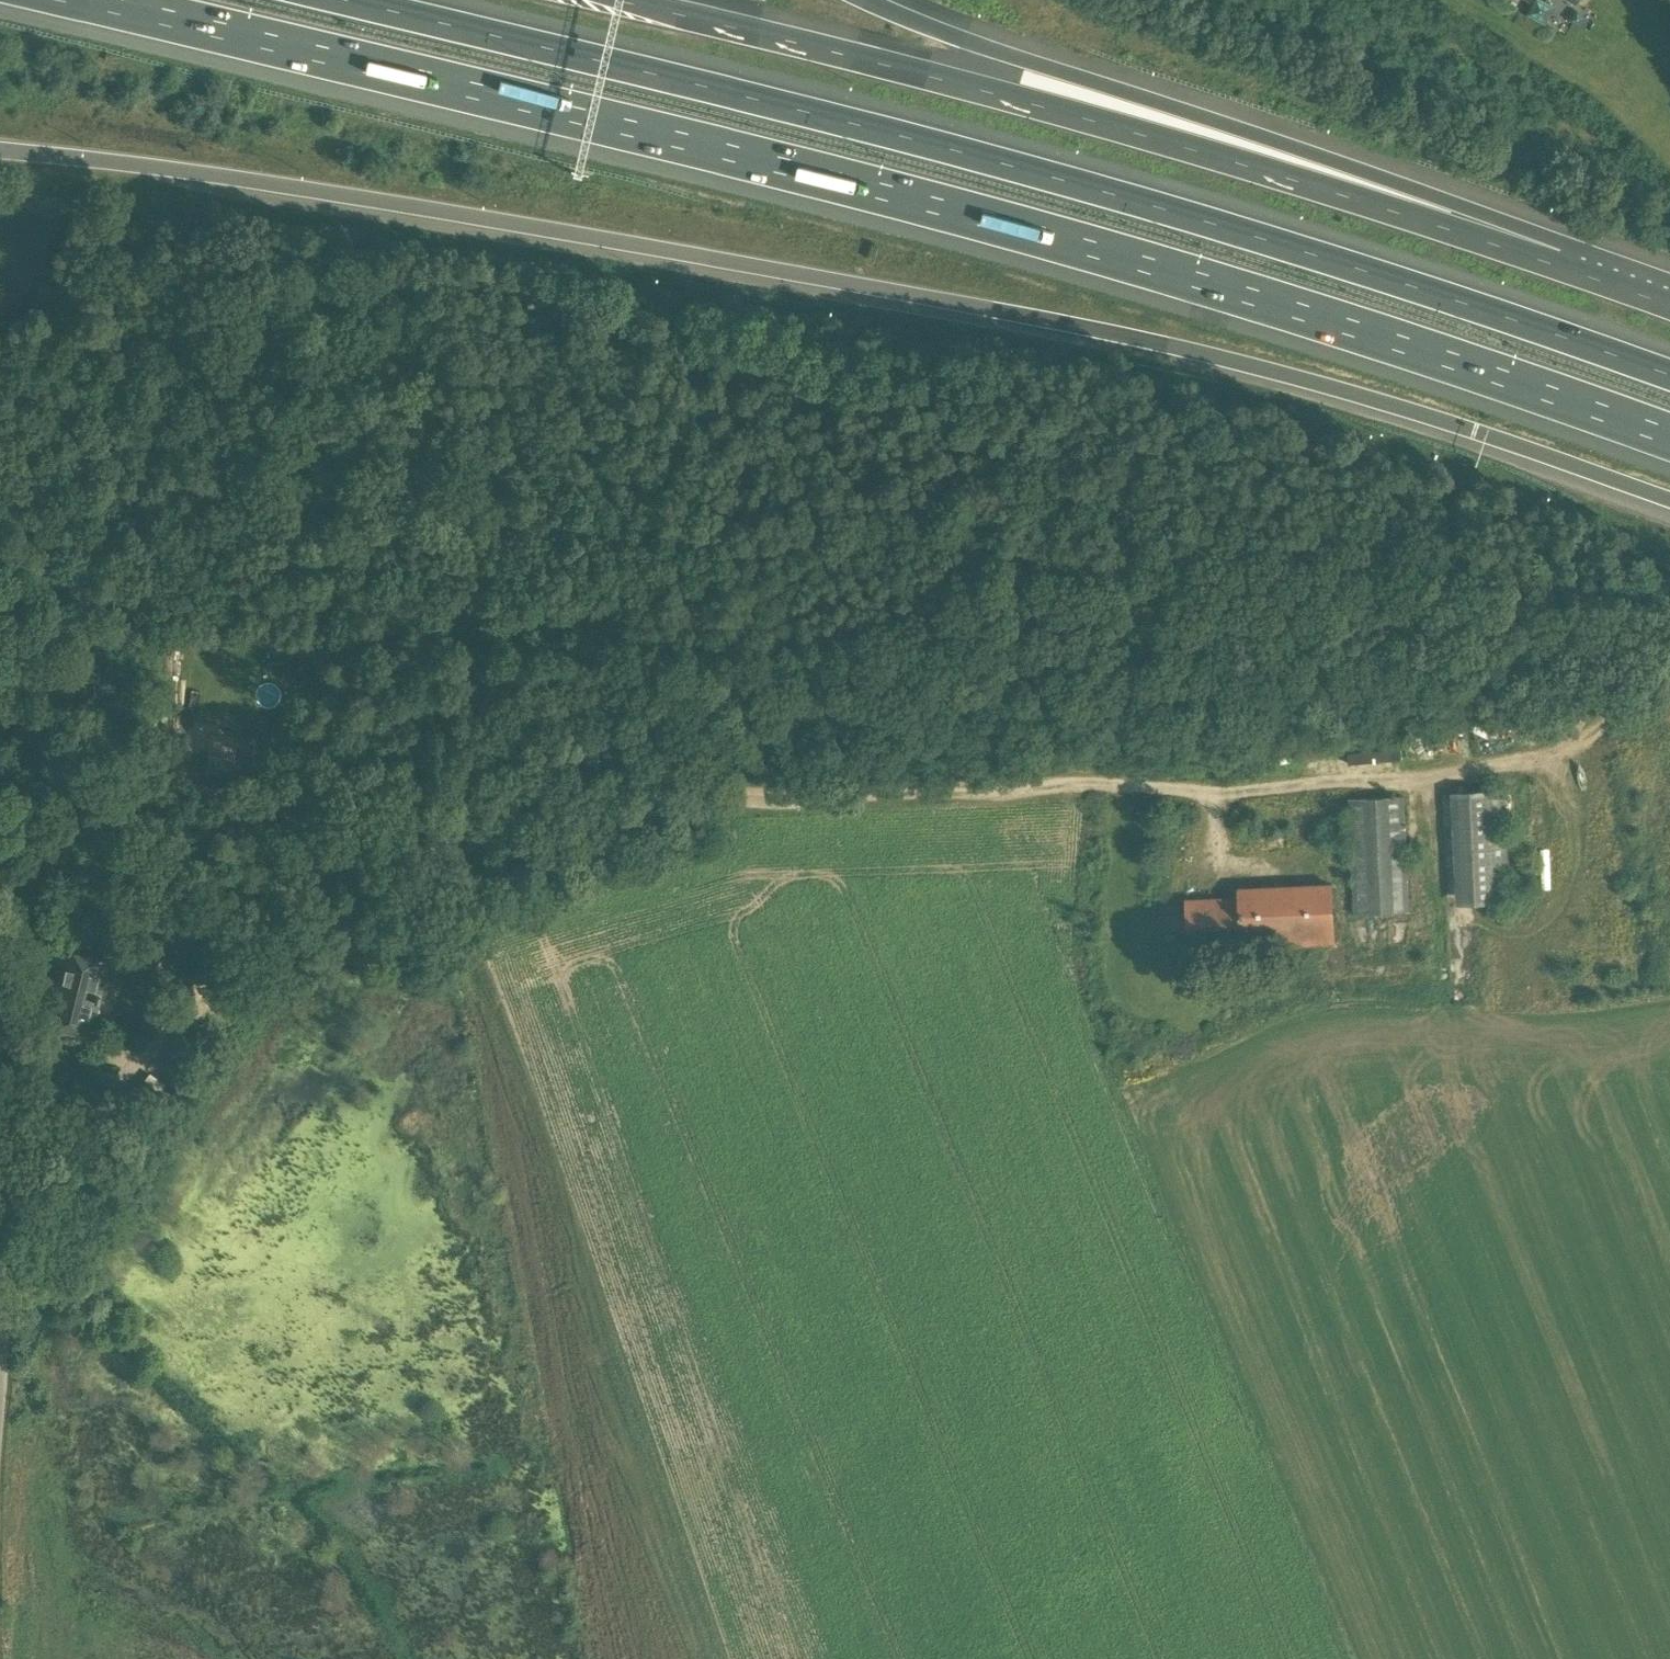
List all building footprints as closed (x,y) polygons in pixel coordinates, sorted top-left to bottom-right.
[(1504,790),(1468,792),(1451,793),(1457,903),(1510,900),(1504,790)] [(1353,913),(1410,911),(1404,796),(1348,799),(1353,913)] [(1239,888),(1241,904),(1229,905),(1228,898),(1187,900),(1190,945),(1243,943),(1243,945),(1334,942),(1331,884),(1239,888)] [(57,949),(38,1022),(90,1036),(109,963),(57,949)]
